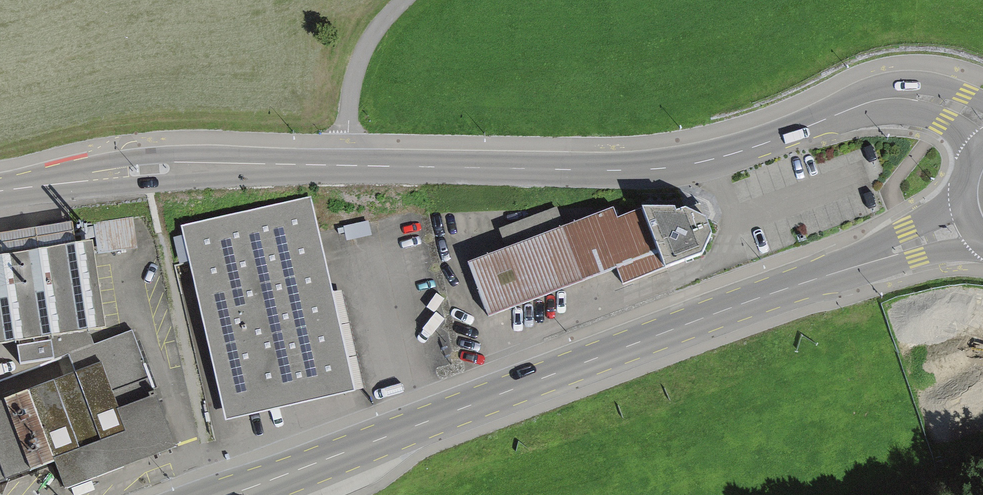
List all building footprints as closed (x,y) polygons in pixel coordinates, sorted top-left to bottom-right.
[(180,230),(225,426),(356,396),(312,200),(180,230)] [(631,282),(673,266),(650,206),(622,217),(619,207),(570,226),(589,277),(624,263),(631,282)] [(702,207),(650,206),(673,266),(718,249),(723,230),(719,216),(702,207)] [(494,313),(589,277),(570,226),(562,207),(505,228),(512,246),(474,261),(494,313)] [(0,257),(0,344),(113,330),(102,244),(0,257)] [(0,406),(0,479),(53,459),(66,491),(180,447),(135,332),(73,356),(80,375),(0,406)]
